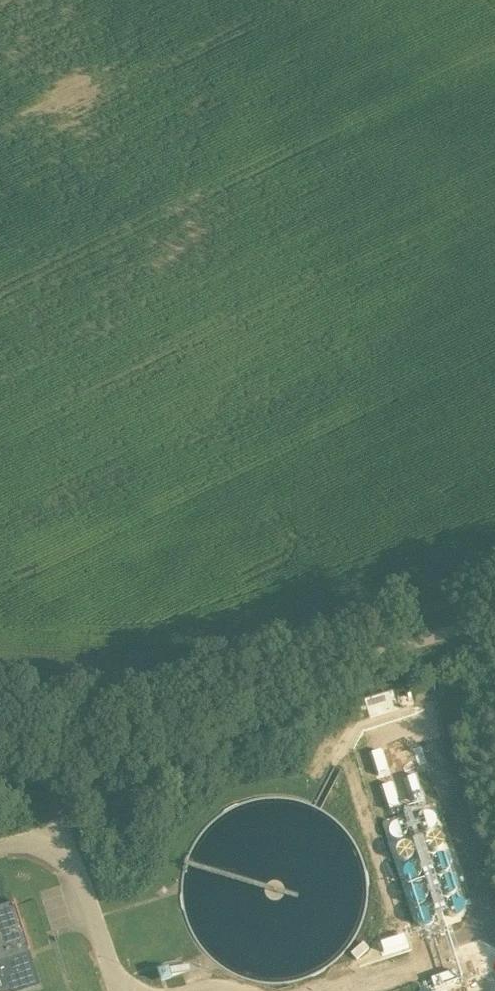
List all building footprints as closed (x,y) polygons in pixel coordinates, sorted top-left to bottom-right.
[(40,987),(30,955),(29,952),(30,951),(30,950),(15,905),(0,910),(0,990),(28,990),(40,987)]
